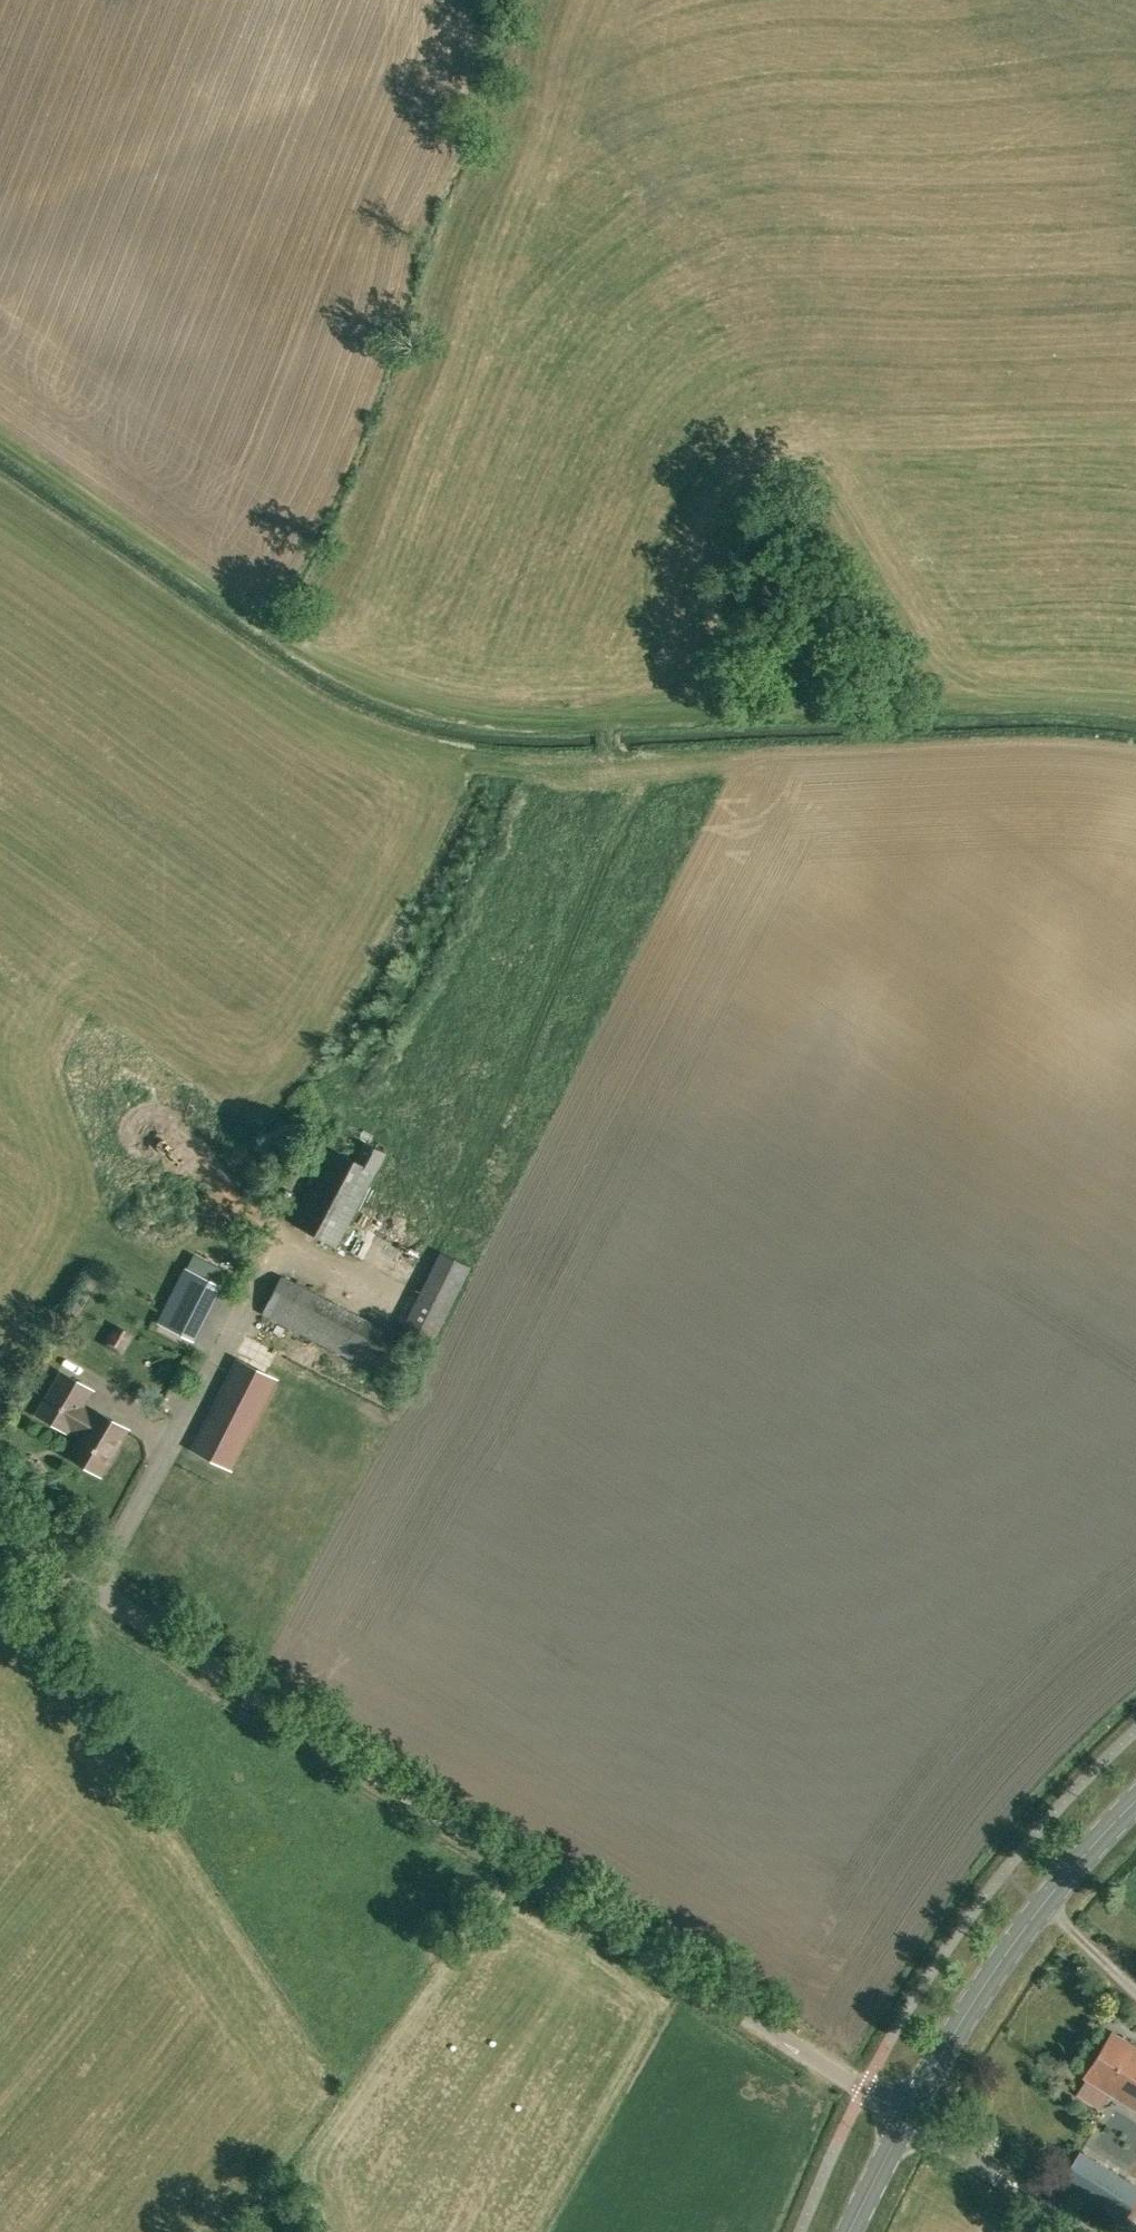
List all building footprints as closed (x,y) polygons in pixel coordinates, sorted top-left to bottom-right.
[(456,1322),(482,1266),(461,1256),(435,1313),(456,1322)] [(100,1475),(127,1427),(97,1410),(96,1413),(82,1405),(92,1389),(62,1372),(37,1416),(66,1433),(71,1424),(85,1432),(70,1458),(100,1475)] [(227,1372),(185,1444),(221,1464),(262,1392),(227,1372)] [(1112,2032),(1084,2077),(1135,2109),(1135,2046),(1112,2032)] [(1135,2200),(1135,2187),(1079,2152),(1060,2183),(1123,2221),(1135,2200)]
